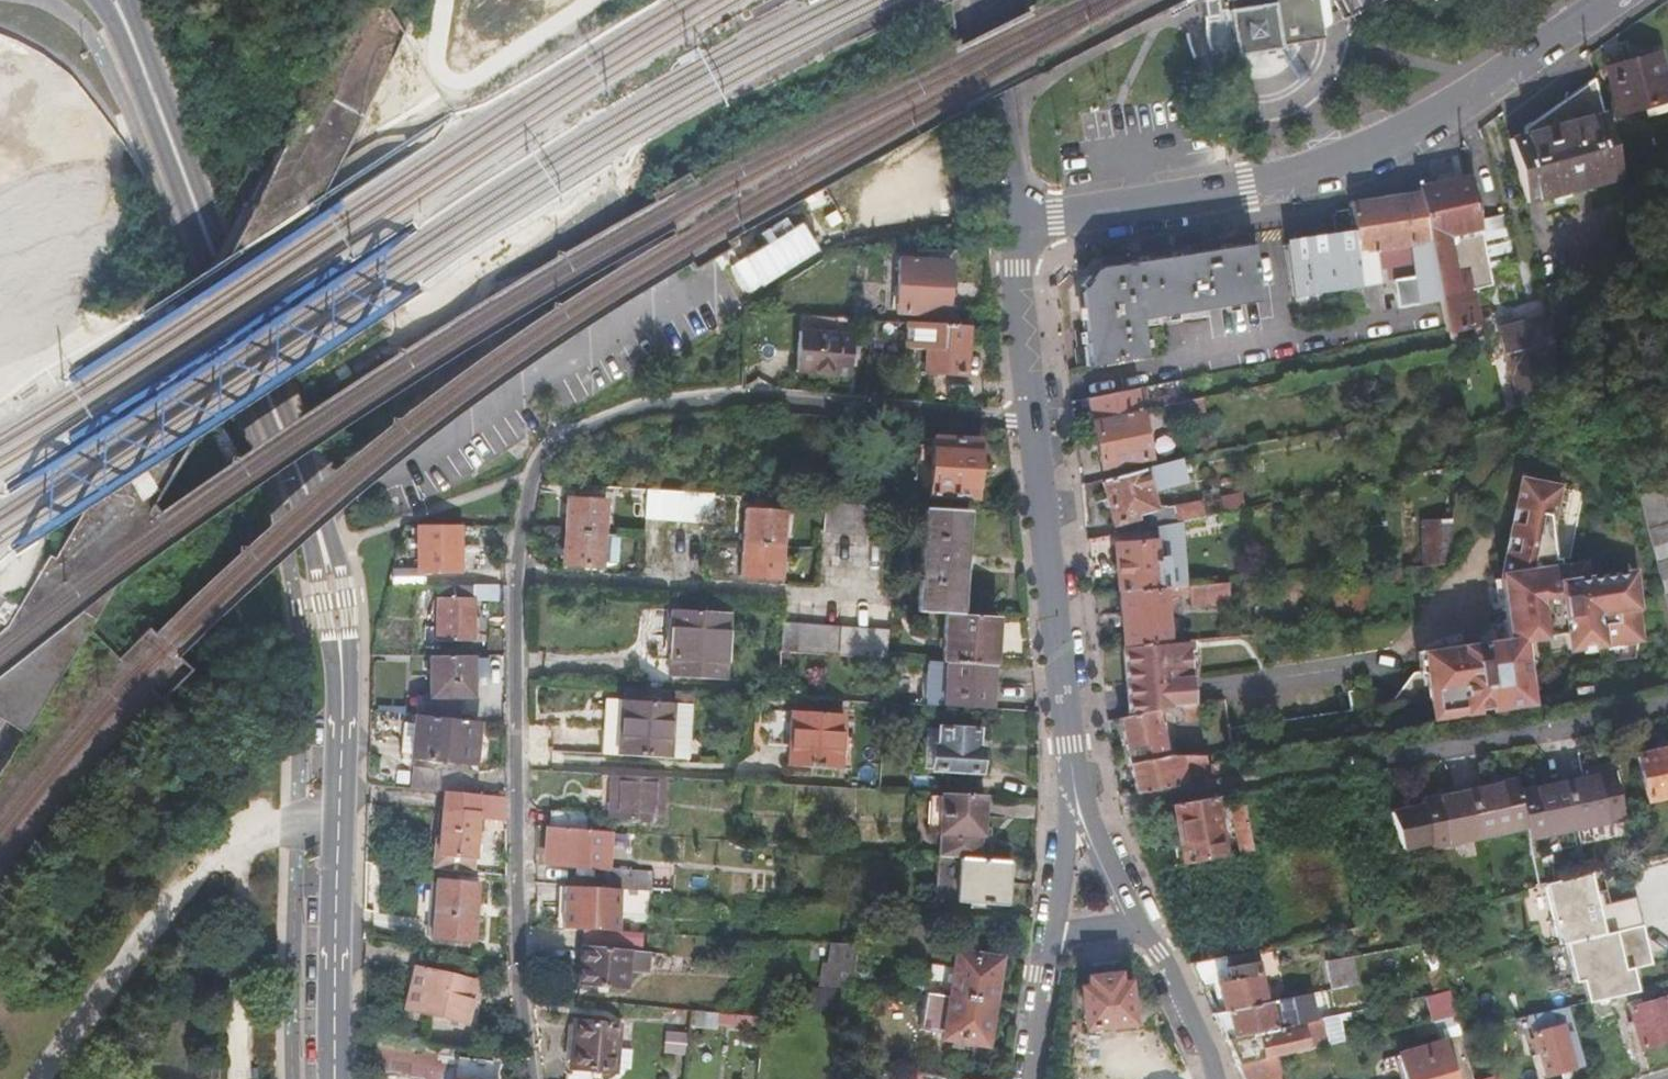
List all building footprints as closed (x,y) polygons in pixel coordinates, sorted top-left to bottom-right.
[(1283,49),(1282,45),(1326,37),(1325,28),(1321,0),(1232,0),(1234,10),(1230,10),(1233,33),(1237,56),(1260,52),(1283,49)] [(1325,28),(1333,24),(1329,0),(1321,0),(1325,28)] [(1342,0),(1334,0),(1344,19),(1350,16),(1342,0)] [(1350,16),(1383,0),(1342,0),(1350,16)] [(1661,52),(1606,68),(1619,116),(1667,102),(1667,75),(1661,52)] [(1629,177),(1602,77),(1532,127),(1534,134),(1516,139),(1533,203),(1629,177)] [(1480,219),(1470,175),(1417,187),(1417,191),(1442,299),(1447,324),(1449,332),(1481,325),(1474,290),(1493,285),(1490,269),(1482,231),(1480,219)] [(1442,299),(1417,191),(1349,202),(1350,208),(1354,236),(1366,313),(1384,309),(1380,283),(1393,281),(1397,308),(1442,299)] [(1334,239),(1354,236),(1350,208),(1337,210),(1333,212),(1332,213),(1331,215),(1334,239)] [(1505,214),(1480,219),(1482,231),(1490,269),(1519,264),(1505,214)] [(768,246),(734,259),(745,286),(818,258),(801,215),(762,231),(768,246)] [(1366,313),(1354,236),(1334,239),(1284,246),(1291,296),(1343,288),(1344,295),(1329,297),(1331,320),(1366,313)] [(1150,347),(1147,317),(1145,308),(1163,305),(1199,300),(1217,297),(1264,291),(1263,278),(1268,277),(1267,270),(1262,271),(1257,238),(1102,259),(1086,286),(1094,355),(1150,347)] [(893,312),(943,315),(946,265),(897,260),(893,312)] [(1554,284),(1563,317),(1580,312),(1572,280),(1554,284)] [(1218,306),(1217,297),(1199,300),(1200,309),(1218,306)] [(1164,314),(1163,305),(1145,308),(1147,317),(1164,314)] [(835,318),(801,316),(800,334),(833,337),(835,318)] [(1526,366),(1558,357),(1549,316),(1510,325),(1528,402),(1534,401),(1526,366)] [(964,326),(908,323),(907,349),(923,351),(922,373),(961,376),(964,326)] [(800,334),(794,334),(790,373),(822,375),(844,376),(848,338),(833,337),(800,334)] [(1526,366),(1534,401),(1566,393),(1558,357),(1526,366)] [(1151,379),(1092,390),(1094,400),(1096,411),(1145,402),(1167,397),(1176,395),(1175,388),(1153,392),(1151,379)] [(1206,389),(1187,393),(1190,406),(1208,403),(1206,389)] [(1092,390),(1084,392),(1086,402),(1094,400),(1092,390)] [(1176,395),(1167,397),(1170,409),(1190,406),(1187,393),(1176,395)] [(1145,402),(1096,411),(1106,459),(1181,446),(1180,436),(1153,441),(1145,402)] [(932,486),(931,498),(971,501),(973,477),(977,477),(978,464),(974,463),(974,441),(935,438),(934,446),(929,445),(928,451),(923,465),(927,477),(926,485),(932,486)] [(1146,460),(1106,470),(1116,516),(1138,510),(1141,521),(1172,515),(1207,509),(1204,494),(1179,500),(1155,501),(1152,485),(1194,473),(1187,450),(1146,460)] [(1427,647),(1435,710),(1534,696),(1526,634),(1573,627),(1576,645),(1643,635),(1632,554),(1562,561),(1560,552),(1556,550),(1550,524),(1560,481),(1525,475),(1507,572),(1515,633),(1427,647)] [(1667,616),(1667,505),(1660,476),(1632,484),(1667,616)] [(1228,503),(1250,499),(1246,482),(1225,486),(1228,503)] [(643,521),(660,522),(662,493),(644,491),(643,521)] [(676,493),(662,493),(660,522),(675,522),(676,493)] [(691,494),(676,493),(675,522),(689,523),(691,494)] [(704,495),(691,494),(689,523),(699,523),(702,523),(704,495)] [(564,534),(604,537),(606,501),(567,500),(564,534)] [(871,505),(822,502),(820,531),(881,534),(882,506),(871,505)] [(1207,509),(1172,515),(1174,525),(1217,518),(1215,507),(1207,509)] [(931,509),(920,508),(913,611),(938,613),(956,614),(963,511),(931,509)] [(742,545),(780,548),(783,514),(744,512),(742,545)] [(1449,556),(1458,513),(1425,515),(1429,558),(1449,556)] [(465,526),(422,527),(423,571),(423,575),(465,574),(465,526)] [(604,537),(564,534),(562,565),(603,567),(604,537)] [(1123,583),(1172,579),(1171,557),(1170,551),(1159,552),(1158,534),(1119,536),(1123,583)] [(780,548),(742,545),(740,576),(778,578),(780,548)] [(1172,579),(1182,579),(1180,556),(1171,557),(1172,579)] [(423,586),(423,575),(423,571),(399,572),(399,587),(423,586)] [(1182,579),(1172,579),(1123,583),(1125,604),(1125,616),(1127,637),(1172,633),(1168,588),(1190,586),(1192,586),(1193,597),(1234,593),(1232,575),(1212,576),(1182,579)] [(469,586),(434,586),(435,643),(470,644),(469,602),(469,586)] [(501,586),(469,586),(469,602),(501,602),(501,586)] [(1116,617),(1125,616),(1125,604),(1115,605),(1116,617)] [(663,677),(717,680),(721,613),(666,610),(663,677)] [(992,616),(956,614),(938,613),(937,662),(990,665),(992,616)] [(779,626),(778,653),(793,654),(836,656),(837,630),(779,626)] [(837,630),(836,656),(882,659),(884,633),(837,630)] [(1195,632),(1182,633),(1183,659),(1191,658),(1192,670),(1185,671),(1187,696),(1197,695),(1195,669),(1198,668),(1195,632)] [(1132,707),(1160,702),(1175,699),(1182,698),(1187,698),(1187,696),(1185,671),(1192,670),(1191,658),(1183,659),(1182,633),(1172,633),(1127,637),(1132,707)] [(793,654),(778,653),(777,665),(793,666),(793,654)] [(470,657),(428,657),(426,717),(448,720),(449,697),(459,697),(459,683),(470,684),(470,657)] [(937,662),(927,662),(924,704),(935,705),(937,662)] [(990,665),(937,662),(935,705),(989,709),(990,665)] [(459,683),(459,697),(469,697),(469,692),(470,684),(459,683)] [(1182,698),(1175,699),(1177,713),(1199,709),(1197,696),(1187,698),(1182,698)] [(616,758),(663,760),(666,705),(619,702),(616,758)] [(1165,748),(1170,747),(1167,734),(1163,716),(1160,702),(1132,707),(1122,708),(1126,728),(1128,736),(1131,754),(1165,748)] [(788,767),(835,770),(838,715),(791,712),(788,767)] [(1170,715),(1163,716),(1167,734),(1174,733),(1170,715)] [(445,765),(450,720),(448,720),(426,717),(418,716),(412,761),(445,765)] [(478,724),(450,720),(445,765),(472,768),(474,750),(478,724)] [(951,794),(976,795),(979,751),(976,751),(976,732),(934,729),(933,749),(929,749),(927,770),(953,772),(951,794)] [(1631,745),(1641,790),(1667,784),(1667,737),(1631,745)] [(1188,746),(1206,745),(1204,738),(1187,739),(1188,746)] [(1194,776),(1212,773),(1206,745),(1188,746),(1170,747),(1165,748),(1131,754),(1138,785),(1175,779),(1171,754),(1190,753),(1194,776)] [(1511,778),(1518,818),(1520,828),(1618,810),(1609,760),(1511,778)] [(1423,835),(1518,818),(1511,778),(1509,769),(1413,786),(1414,790),(1386,795),(1393,834),(1422,828),(1423,835)] [(437,785),(439,772),(421,770),(419,782),(437,785)] [(442,785),(469,789),(471,776),(444,773),(442,785)] [(663,778),(598,774),(597,814),(660,818),(663,778)] [(437,791),(437,785),(419,782),(418,789),(437,791)] [(452,793),(468,795),(469,789),(442,785),(441,791),(452,793)] [(486,797),(468,795),(452,793),(444,860),(478,864),(483,823),(486,797)] [(981,796),(976,795),(951,794),(939,793),(937,857),(938,857),(958,859),(978,860),(981,796)] [(1147,843),(1152,870),(1224,856),(1211,795),(1171,802),(1177,838),(1172,838),(1176,858),(1169,859),(1165,840),(1147,843)] [(1245,797),(1232,801),(1240,847),(1255,844),(1245,797)] [(548,830),(565,831),(588,833),(590,817),(549,814),(548,830)] [(588,833),(565,831),(563,869),(607,873),(609,834),(588,833)] [(395,848),(388,847),(386,864),(393,865),(395,848)] [(1007,862),(978,860),(958,859),(938,857),(935,898),(955,900),(1004,903),(1007,862)] [(617,889),(618,874),(607,873),(606,888),(617,889)] [(622,890),(651,892),(652,875),(618,874),(617,889),(622,890)] [(580,931),(619,933),(622,890),(617,889),(606,888),(597,888),(563,885),(562,930),(580,931)] [(441,886),(438,942),(479,946),(481,909),(483,889),(441,886)] [(619,933),(580,931),(578,986),(596,987),(606,987),(625,989),(626,973),(637,973),(638,934),(619,933)] [(822,987),(851,988),(852,981),(857,944),(828,943),(822,987)] [(1192,955),(1202,978),(1218,975),(1224,1003),(1267,994),(1257,943),(1192,955)] [(1352,950),(1354,950),(1353,948),(1326,953),(1331,982),(1347,979),(1340,952),(1352,950)] [(1358,977),(1352,950),(1340,952),(1347,979),(1358,977)] [(950,998),(992,1005),(999,961),(957,954),(950,998)] [(1449,985),(1441,960),(1428,964),(1435,988),(1449,985)] [(414,979),(469,992),(472,982),(416,968),(414,979)] [(1077,988),(1081,1027),(1128,1024),(1124,984),(1115,985),(1114,977),(1085,978),(1086,988),(1077,988)] [(469,992),(414,979),(407,1007),(463,1020),(469,992)] [(1435,988),(1419,992),(1426,1015),(1440,1011),(1455,1008),(1449,985),(1435,988)] [(1307,1015),(1302,987),(1272,993),(1277,1022),(1307,1015)] [(1652,994),(1650,989),(1635,993),(1637,998),(1630,1000),(1641,1039),(1667,1033),(1667,990),(1652,994)] [(1613,991),(1598,995),(1601,1005),(1616,1002),(1613,991)] [(1214,1004),(1227,1033),(1277,1022),(1272,993),(1267,994),(1224,1003),(1214,1004)] [(992,1005),(950,998),(942,1038),(985,1045),(992,1005)] [(1567,1001),(1528,1010),(1545,1069),(1584,1059),(1567,1001)] [(1462,1030),(1460,1025),(1455,1008),(1440,1011),(1446,1035),(1462,1030)] [(690,1011),(688,1028),(700,1029),(702,1012),(690,1011)] [(1325,1015),(1303,1020),(1307,1041),(1330,1036),(1325,1015)] [(1288,1046),(1307,1041),(1303,1020),(1260,1030),(1261,1036),(1263,1045),(1255,1046),(1251,1047),(1253,1053),(1288,1046)] [(571,1047),(617,1052),(620,1026),(574,1021),(571,1047)] [(687,1035),(665,1032),(664,1056),(684,1058),(687,1035)] [(362,1034),(364,1070),(384,1074),(386,1073),(420,1078),(437,1078),(441,1049),(362,1034)] [(1406,1078),(1457,1078),(1446,1035),(1398,1047),(1406,1078)] [(1253,1038),(1255,1046),(1263,1045),(1261,1036),(1253,1038)] [(1248,1078),(1295,1078),(1288,1046),(1253,1053),(1238,1057),(1248,1078)] [(617,1052),(571,1047),(567,1078),(614,1078),(617,1052)] [(441,1049),(437,1078),(447,1078),(450,1050),(441,1049)] [(1498,1067),(1475,1073),(1476,1078),(1502,1078),(1498,1067)]
